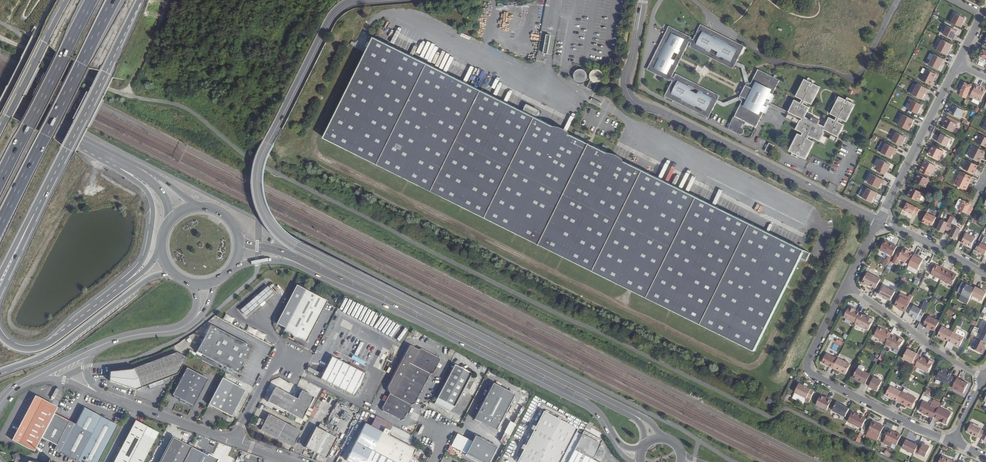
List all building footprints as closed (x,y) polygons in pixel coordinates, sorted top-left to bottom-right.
[(951,22),(961,27),(965,18),(956,13),(951,22)] [(738,52),(742,44),(703,25),(699,33),(696,32),(693,39),(699,42),(695,49),(706,55),(708,51),(707,48),(711,47),(711,48),(718,52),(719,51),(721,55),(718,56),(716,60),(727,66),(731,58),(737,61),(740,54),(738,52)] [(947,26),(943,34),(954,40),(956,36),(955,36),(956,34),(957,31),(947,26)] [(675,32),(667,28),(648,67),(655,71),(654,73),(662,77),(665,71),(672,75),(678,64),(673,62),(671,62),(670,59),(671,59),(675,52),(674,50),(678,49),(679,52),(683,54),(688,43),(681,39),(684,33),(676,29),(675,32)] [(691,38),(691,37),(684,33),(681,39),(688,43),(690,39),(692,40),(689,47),(695,49),(699,42),(693,39),(691,38)] [(374,37),(324,138),(755,351),(801,258),(806,261),(810,253),(374,37)] [(942,39),(937,50),(947,55),(949,51),(948,51),(950,48),(952,44),(942,39)] [(707,48),(708,51),(706,55),(716,60),(718,56),(721,55),(719,51),(718,52),(711,48),(711,47),(707,48)] [(671,62),(673,62),(678,64),(683,54),(679,52),(678,49),(674,50),(675,52),(671,59),(670,59),(671,62)] [(929,65),(939,70),(942,63),(944,59),(934,54),(929,65)] [(727,66),(733,69),(737,61),(731,58),(727,66)] [(576,71),(575,72),(575,74),(574,75),(574,76),(574,77),(575,79),(576,80),(577,81),(578,82),(579,82),(581,83),(583,82),(585,82),(586,81),(587,80),(587,79),(588,78),(588,77),(588,75),(588,74),(587,73),(587,72),(586,71),(585,70),(584,70),(583,69),(582,69),(581,69),(580,69),(579,69),(578,70),(577,70),(576,71)] [(597,83),(598,83),(599,83),(601,82),(602,81),(603,79),(604,77),(604,76),(604,74),(603,73),(602,72),(601,71),(600,70),(599,69),(597,69),(595,69),(594,70),(593,71),(592,72),(591,73),(590,75),(590,76),(590,77),(590,78),(591,80),(592,81),(593,82),(594,82),(595,83),(596,83),(597,83)] [(769,101),(780,80),(758,69),(749,87),(746,85),(740,96),(744,97),(735,115),(735,116),(735,117),(734,117),(731,123),(728,129),(740,134),(741,134),(742,134),(743,134),(743,133),(744,133),(744,132),(744,131),(744,130),(744,129),(743,128),(742,127),(743,124),(745,125),(746,122),(745,122),(745,121),(757,126),(767,104),(788,115),(786,118),(799,124),(796,129),(804,133),(802,135),(798,133),(789,151),(798,155),(799,152),(800,153),(799,156),(806,159),(815,142),(809,139),(810,136),(821,141),(825,133),(825,132),(824,132),(825,130),(832,133),(831,136),(830,138),(837,141),(845,125),(839,122),(840,118),(847,122),(856,104),(848,101),(847,103),(846,103),(847,100),(840,96),(831,114),(837,117),(836,120),(830,117),(825,126),(819,124),(821,120),(813,116),(812,120),(806,117),(810,107),(804,104),(806,101),(812,104),(821,87),(813,83),(812,86),(811,85),(812,83),(805,79),(796,96),(803,99),(801,103),(795,100),(789,111),(769,101)] [(927,69),(921,80),(932,85),(934,82),(933,81),(936,74),(927,69)] [(672,80),(670,79),(672,75),(665,71),(662,77),(669,81),(670,80),(672,81),(678,84),(681,76),(676,73),(672,80)] [(670,90),(667,97),(706,117),(709,109),(712,111),(716,103),(710,100),(714,92),(702,87),(700,91),(701,94),(698,95),(697,94),(691,90),(689,91),(688,87),(691,86),(693,82),(681,76),(678,84),(672,81),(668,88),(670,90)] [(591,80),(587,88),(594,91),(598,83),(597,83),(596,83),(595,83),(594,82),(593,82),(592,81),(591,80)] [(700,91),(702,87),(693,82),(691,86),(688,87),(689,91),(691,90),(697,94),(698,95),(701,94),(700,91)] [(961,92),(960,95),(966,99),(972,86),(971,86),(969,85),(965,83),(961,92)] [(912,94),(922,99),(925,93),(926,93),(928,89),(917,84),(912,94)] [(970,96),(981,101),(985,91),(985,90),(983,88),(983,89),(979,87),(980,86),(976,85),(970,96)] [(716,103),(720,95),(714,92),(710,100),(716,103)] [(908,109),(917,114),(922,105),(912,100),(908,109)] [(953,105),(949,113),(960,119),(964,111),(953,105)] [(904,114),(898,125),(909,130),(910,127),(911,127),(913,123),(912,123),(914,120),(904,114)] [(946,118),(942,126),(953,132),(957,124),(946,118)] [(892,141),(902,146),(906,137),(896,132),(892,141)] [(937,137),(935,140),(947,146),(951,139),(942,134),(940,138),(937,137)] [(976,142),(985,147),(985,137),(980,134),(976,142)] [(770,154),(774,145),(769,143),(765,151),(770,154)] [(881,152),(891,157),(894,151),(895,152),(897,149),(886,143),(881,152)] [(931,150),(929,154),(940,160),(944,152),(932,146),(931,149),(931,150)] [(985,152),(974,146),(969,156),(980,162),(982,159),(981,158),(983,155),(984,155),(985,152)] [(891,165),(881,160),(877,167),(878,167),(877,171),(884,175),(886,171),(887,172),(891,165)] [(925,160),(920,171),(931,177),(936,166),(925,160)] [(975,170),(978,165),(967,160),(963,168),(974,174),(976,171),(975,170)] [(973,177),(961,171),(955,184),(966,190),(968,186),(967,186),(969,183),(970,183),(973,177)] [(868,182),(879,188),(882,183),(883,184),(884,180),(872,174),(868,182)] [(918,174),(915,182),(926,187),(930,179),(918,174)] [(877,193),(868,188),(863,198),(872,202),(877,193)] [(909,192),(908,196),(919,201),(923,193),(912,188),(910,193),(909,192)] [(955,208),(959,210),(964,201),(961,199),(959,199),(955,208)] [(964,201),(959,210),(970,215),(973,208),(970,207),(971,204),(970,204),(968,203),(964,201)] [(906,206),(904,210),(913,214),(917,215),(920,209),(907,203),(907,204),(906,206)] [(927,213),(922,222),(928,225),(929,224),(932,225),(936,217),(927,213)] [(969,221),(981,226),(983,222),(971,217),(969,221)] [(942,220),(937,230),(944,233),(945,230),(948,231),(951,225),(954,219),(950,218),(948,223),(942,220)] [(951,225),(948,231),(951,232),(950,236),(956,239),(961,229),(951,225)] [(966,233),(962,242),(967,245),(968,244),(972,246),(976,237),(966,233)] [(885,240),(880,250),(892,256),(897,246),(885,240)] [(977,251),(985,255),(985,253),(985,254),(985,246),(981,243),(977,251)] [(904,248),(898,258),(909,264),(914,254),(910,252),(908,251),(908,250),(904,248)] [(918,255),(915,253),(914,254),(909,264),(909,265),(918,270),(923,260),(918,257),(918,255)] [(931,273),(931,274),(941,280),(946,270),(936,264),(935,265),(933,269),(930,268),(928,272),(931,273)] [(946,270),(941,280),(952,285),(957,275),(946,270)] [(867,273),(862,282),(866,284),(867,284),(876,288),(881,279),(877,277),(877,278),(873,276),(872,274),(869,273),(868,273),(867,273)] [(966,284),(961,294),(965,296),(962,302),(967,304),(970,298),(972,295),(976,287),(972,285),(971,286),(970,286),(966,284)] [(884,286),(880,295),(883,297),(887,299),(891,300),(895,291),(884,286)] [(241,310),(246,316),(259,304),(260,305),(262,306),(265,304),(265,302),(263,300),(272,293),(267,287),(258,295),(254,298),(241,310)] [(972,295),(982,300),(985,293),(985,292),(976,287),(972,295)] [(305,342),(327,301),(305,290),(284,331),(305,342)] [(900,296),(895,306),(899,308),(902,309),(901,310),(905,312),(911,301),(900,296)] [(914,305),(909,314),(914,317),(917,318),(917,319),(920,321),(925,312),(921,310),(922,310),(914,305)] [(849,306),(844,317),(856,323),(861,313),(856,311),(853,309),(853,308),(849,306)] [(226,313),(223,319),(232,324),(235,318),(226,313)] [(865,315),(861,313),(856,323),(855,324),(868,330),(874,319),(868,316),(868,317),(867,318),(864,317),(865,315)] [(929,315),(923,326),(928,329),(928,328),(930,329),(935,331),(940,321),(929,315)] [(249,325),(245,331),(263,341),(267,334),(249,325)] [(979,338),(985,342),(985,325),(981,334),(977,332),(979,328),(975,326),(971,334),(978,338),(979,338)] [(249,349),(251,349),(252,347),(211,326),(197,352),(238,373),(239,372),(238,371),(239,369),(240,369),(242,366),(241,365),(243,361),(244,361),(246,358),(245,357),(246,356),(247,355),(249,352),(248,351),(249,349)] [(879,327),(874,336),(886,342),(890,334),(891,333),(879,327)] [(942,327),(938,336),(944,339),(949,341),(953,332),(942,327)] [(957,334),(953,332),(949,341),(960,346),(964,337),(957,334)] [(886,342),(886,344),(898,350),(904,340),(899,337),(898,338),(896,337),(890,334),(886,342)] [(985,343),(985,342),(978,338),(972,348),(982,353),(984,347),(985,343)] [(410,345),(388,387),(390,394),(382,408),(383,411),(401,420),(404,419),(411,405),(415,404),(431,373),(434,372),(440,360),(439,357),(422,348),(419,349),(410,345)] [(214,367),(216,363),(185,348),(183,351),(189,354),(214,367)] [(908,349),(903,358),(916,365),(920,356),(921,355),(908,349)] [(173,372),(177,374),(186,358),(177,353),(131,370),(110,372),(109,382),(135,390),(149,385),(163,380),(170,378),(173,372)] [(827,353),(822,362),(833,368),(838,359),(827,353)] [(916,365),(916,366),(928,372),(934,362),(929,359),(929,360),(926,359),(920,356),(916,365)] [(354,396),(365,374),(332,357),(320,379),(354,396)] [(838,359),(833,368),(840,372),(840,371),(846,374),(851,364),(838,358),(838,359)] [(472,372),(456,364),(435,402),(452,411),(472,372)] [(193,406),(208,379),(186,368),(172,395),(179,399),(179,401),(184,404),(187,403),(193,406)] [(858,368),(853,378),(858,380),(858,381),(865,384),(866,383),(870,376),(870,374),(863,371),(858,368)] [(941,369),(937,378),(939,379),(939,380),(943,382),(944,382),(947,383),(947,382),(951,384),(954,377),(951,375),(951,374),(948,373),(948,371),(945,370),(944,370),(941,369)] [(870,385),(869,386),(878,391),(882,381),(874,377),(874,378),(870,376),(866,383),(870,385)] [(958,377),(955,376),(954,377),(951,384),(949,386),(964,393),(968,384),(964,382),(961,381),(961,380),(958,378),(958,377)] [(231,417),(245,390),(222,378),(208,405),(231,417)] [(164,384),(163,380),(149,385),(150,390),(164,384)] [(800,383),(795,392),(806,398),(805,400),(809,402),(815,391),(800,383)] [(474,419),(490,428),(491,426),(496,429),(514,395),(493,384),(474,419)] [(890,386),(886,395),(898,401),(902,392),(890,386)] [(313,397),(301,391),(297,399),(275,388),(268,402),(301,419),(313,397)] [(902,392),(898,401),(912,408),(917,398),(903,391),(902,392)] [(12,440),(35,452),(42,438),(54,414),(58,407),(36,396),(12,440)] [(821,396),(816,405),(827,410),(832,400),(828,398),(828,399),(825,398),(821,396)] [(314,407),(318,400),(313,397),(301,419),(299,424),(304,426),(309,416),(314,407)] [(924,401),(919,411),(933,418),(934,417),(938,408),(924,401)] [(837,402),(833,410),(845,417),(849,409),(837,402)] [(313,418),(318,409),(314,407),(309,416),(313,418)] [(938,408),(934,417),(940,420),(942,421),(942,422),(946,424),(952,413),(939,407),(938,408)] [(117,426),(85,408),(75,425),(69,422),(58,416),(46,440),(56,445),(54,450),(78,461),(98,461),(117,426)] [(347,421),(351,415),(344,411),(340,417),(347,421)] [(544,412),(517,461),(560,461),(578,429),(544,412)] [(853,412),(848,421),(862,428),(866,419),(859,415),(857,414),(853,412)] [(46,440),(58,416),(54,414),(42,438),(46,440)] [(293,447),(301,432),(269,415),(261,430),(293,447)] [(348,461),(367,461),(373,451),(382,433),(384,429),(388,422),(376,416),(370,427),(365,424),(346,461),(348,461)] [(159,433),(135,421),(114,461),(143,461),(159,433)] [(508,444),(515,423),(509,421),(502,442),(508,444)] [(589,421),(585,428),(590,430),(594,424),(589,421)] [(874,421),(869,431),(879,436),(884,426),(874,421)] [(390,432),(393,425),(388,422),(384,429),(390,432)] [(971,424),(967,432),(978,437),(978,436),(982,438),(985,432),(981,429),(982,429),(971,424)] [(325,458),(336,438),(315,427),(304,447),(325,458)] [(382,433),(373,451),(394,461),(409,461),(415,450),(388,436),(390,432),(384,429),(382,433)] [(890,429),(885,439),(892,443),(897,445),(902,435),(890,429)] [(582,435),(574,450),(592,460),(595,454),(598,456),(600,452),(597,450),(602,441),(584,431),(582,435)] [(466,454),(480,461),(489,461),(497,447),(475,436),(466,454)] [(193,445),(189,442),(188,445),(173,437),(160,461),(184,461),(192,447),(193,445)] [(906,440),(902,448),(914,453),(919,445),(914,442),(914,443),(906,440)] [(922,446),(919,445),(914,453),(918,455),(919,453),(925,457),(930,447),(923,444),(922,446)] [(207,455),(192,447),(184,461),(217,461),(218,460),(208,454),(207,455)] [(884,455),(890,458),(893,451),(887,448),(884,455)] [(592,460),(574,450),(567,461),(596,461),(592,460)] [(373,451),(367,461),(394,461),(373,451)]
